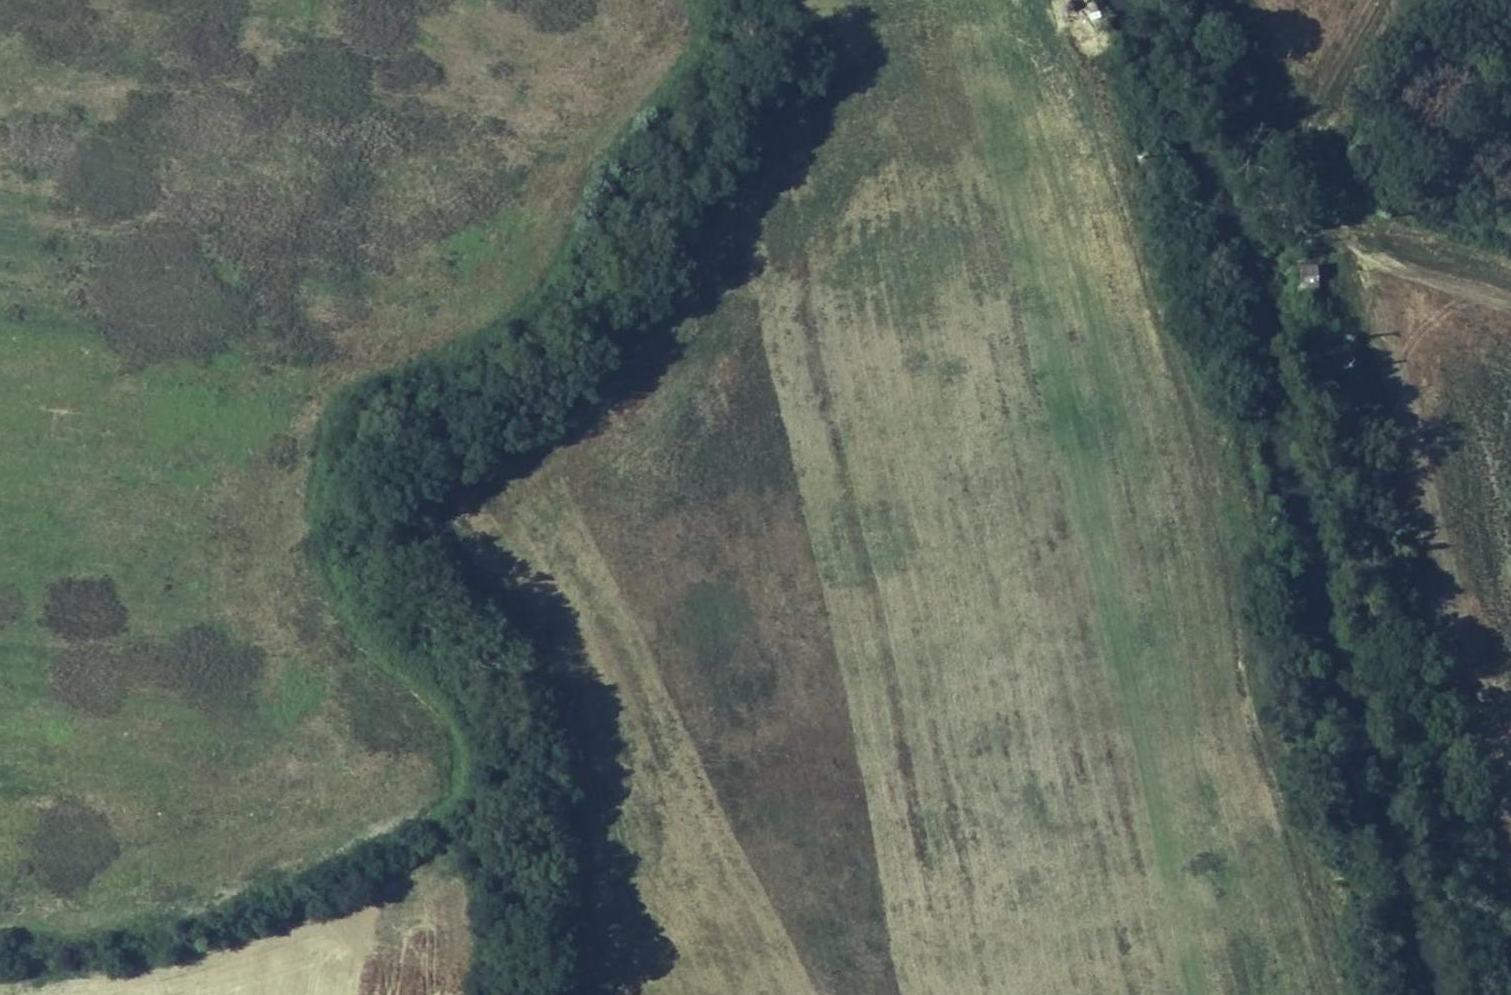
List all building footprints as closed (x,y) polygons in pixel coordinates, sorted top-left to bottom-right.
[(1301,291),(1319,289),(1316,265),(1298,267),(1301,291)]
